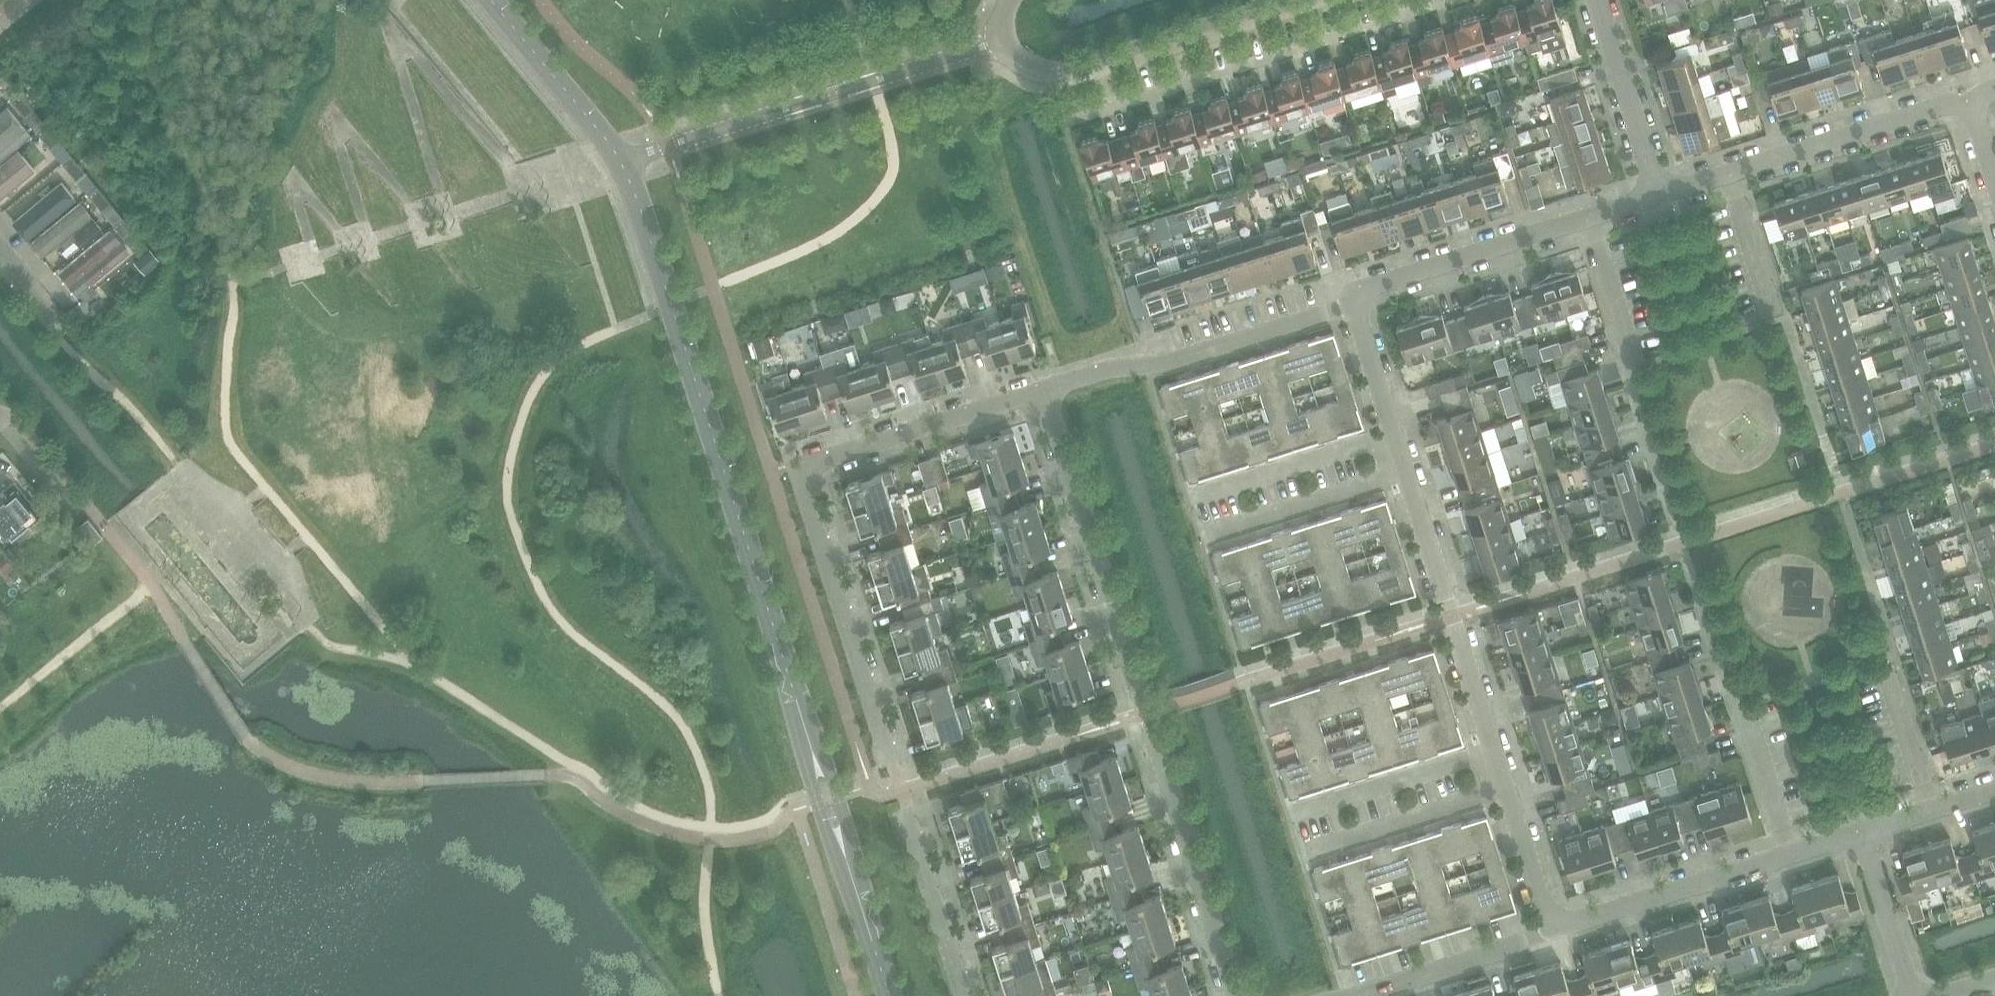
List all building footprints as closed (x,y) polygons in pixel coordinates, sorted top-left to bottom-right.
[(1518,15),(1527,42),(1525,42),(1528,52),(1542,47),(1539,38),(1563,31),(1553,0),(1535,0),(1535,3),(1527,5),(1529,12),(1518,15)] [(1668,14),(1689,8),(1686,0),(1664,0),(1668,14)] [(1974,2),(1989,47),(1994,45),(1994,0),(1979,0),(1974,2)] [(1493,23),(1482,27),(1491,53),(1494,66),(1515,59),(1512,47),(1525,42),(1527,42),(1518,15),(1515,4),(1498,9),(1499,14),(1491,17),(1493,23)] [(1932,15),(1936,28),(1946,60),(1968,53),(1953,8),(1932,15)] [(1803,13),(1793,16),(1796,25),(1806,22),(1803,13)] [(1457,35),(1446,38),(1455,65),(1491,53),(1482,27),(1479,15),(1462,21),(1463,25),(1455,28),(1457,35)] [(1796,25),(1793,16),(1783,20),(1786,28),(1796,25)] [(1684,22),(1686,36),(1705,33),(1703,19),(1684,22)] [(1421,46),(1410,50),(1419,76),(1418,77),(1420,84),(1433,80),(1431,72),(1455,65),(1446,38),(1443,27),(1426,32),(1427,37),(1419,39),(1421,46)] [(1936,28),(1915,34),(1926,67),(1946,60),(1936,28)] [(1905,73),(1895,41),(1891,29),(1859,39),(1866,62),(1877,59),(1884,80),(1905,73)] [(1741,33),(1743,42),(1753,38),(1751,30),(1741,33)] [(1915,34),(1895,41),(1905,73),(1926,67),(1915,34)] [(1385,58),(1374,61),(1383,88),(1382,88),(1384,96),(1397,92),(1395,84),(1418,77),(1419,76),(1410,50),(1407,38),(1390,44),(1391,48),(1383,51),(1385,58)] [(1658,64),(1665,86),(1698,75),(1691,54),(1700,51),(1696,41),(1675,47),(1678,58),(1658,64)] [(1831,61),(1830,61),(1841,94),(1863,87),(1856,65),(1862,63),(1855,41),(1827,49),(1831,61)] [(1806,56),(1807,59),(1820,100),(1841,94),(1830,61),(1831,61),(1827,49),(1806,56)] [(1349,69),(1338,73),(1347,99),(1382,88),(1383,88),(1374,61),(1371,50),(1354,55),(1355,60),(1347,62),(1349,69)] [(1732,53),(1735,63),(1744,61),(1741,51),(1732,53)] [(1807,59),(1787,66),(1800,107),(1820,100),(1807,59)] [(1313,81),(1302,84),(1310,111),(1312,119),(1325,114),(1323,107),(1347,99),(1338,73),(1334,61),(1318,66),(1319,71),(1311,74),(1313,81)] [(1744,61),(1735,63),(1738,73),(1747,70),(1744,61)] [(1538,78),(1542,90),(1548,88),(1549,87),(1578,78),(1574,66),(1538,78)] [(1800,107),(1787,66),(1755,76),(1761,97),(1772,94),(1778,114),(1800,107)] [(1277,92),(1266,95),(1274,122),(1310,111),(1302,84),(1298,73),(1282,78),(1283,82),(1275,85),(1277,92)] [(1665,86),(1672,106),(1705,96),(1698,75),(1665,86)] [(1241,103),(1230,107),(1238,134),(1274,122),(1266,95),(1262,84),(1246,89),(1247,94),(1239,97),(1241,103)] [(1563,92),(1561,84),(1549,87),(1548,88),(1551,98),(1564,94),(1563,92)] [(1551,98),(1558,120),(1591,109),(1584,88),(1551,98)] [(1672,106),(1678,127),(1724,112),(1718,92),(1705,96),(1672,106)] [(1745,94),(1748,104),(1757,102),(1754,92),(1745,94)] [(11,100),(37,131),(46,124),(34,110),(20,93),(11,100)] [(1205,115),(1194,118),(1202,145),(1201,145),(1204,153),(1217,149),(1215,141),(1238,134),(1230,107),(1226,95),(1210,101),(1211,105),(1203,108),(1205,115)] [(1757,102),(1748,104),(1752,114),(1760,111),(1757,102)] [(1169,126),(1158,130),(1166,156),(1201,145),(1202,145),(1194,118),(1190,107),(1174,112),(1175,117),(1167,119),(1169,126)] [(7,108),(0,114),(0,150),(25,129),(7,108)] [(1554,144),(1565,140),(1597,130),(1591,109),(1547,123),(1554,144)] [(1724,112),(1678,127),(1685,148),(1731,134),(1724,112)] [(1133,138),(1121,141),(1130,168),(1133,175),(1132,176),(1133,179),(1145,175),(1142,164),(1166,156),(1158,130),(1154,118),(1137,124),(1139,128),(1131,131),(1133,138)] [(1471,119),(1461,122),(1463,130),(1473,127),(1471,119)] [(1463,130),(1461,122),(1451,125),(1454,133),(1463,130)] [(1506,125),(1509,135),(1517,133),(1514,123),(1506,125)] [(46,124),(37,131),(51,148),(56,155),(49,161),(55,168),(62,162),(71,154),(60,141),(46,124)] [(1565,140),(1571,161),(1604,150),(1597,130),(1565,140)] [(1429,132),(1419,135),(1422,143),(1432,140),(1429,132)] [(1517,133),(1509,135),(1512,145),(1520,142),(1517,133)] [(1422,143),(1419,135),(1410,138),(1412,146),(1422,143)] [(1130,168),(1121,141),(1110,145),(1108,138),(1099,141),(1098,136),(1081,141),(1093,180),(1117,172),(1120,180),(1132,176),(1133,175),(1130,168)] [(1388,145),(1378,148),(1381,156),(1391,153),(1388,145)] [(0,169),(0,196),(42,161),(30,146),(0,169)] [(1381,156),(1378,148),(1368,151),(1371,159),(1381,156)] [(1473,162),(1477,173),(1487,206),(1509,199),(1502,178),(1515,174),(1507,150),(1492,155),(1492,156),(1473,162)] [(1604,150),(1571,161),(1560,164),(1567,186),(1611,172),(1604,150)] [(1920,157),(1930,191),(1933,201),(1955,194),(1950,178),(1952,177),(1949,167),(1946,167),(1941,150),(1920,157)] [(62,162),(88,193),(96,186),(85,172),(85,171),(71,154),(62,162)] [(1920,157),(1899,164),(1910,197),(1930,191),(1920,157)] [(1347,158),(1337,161),(1340,169),(1350,166),(1347,158)] [(1340,169),(1337,161),(1327,164),(1330,172),(1340,169)] [(1519,167),(1522,176),(1530,174),(1527,164),(1519,167)] [(1899,164),(1878,170),(1889,204),(1910,197),(1899,164)] [(1878,170),(1858,177),(1868,210),(1889,204),(1878,170)] [(1278,180),(1281,188),(1302,182),(1299,172),(1278,179),(1278,180)] [(1477,173),(1456,180),(1467,213),(1487,206),(1477,173)] [(1522,176),(1532,208),(1543,204),(1537,183),(1533,184),(1530,174),(1522,176)] [(1858,177),(1837,183),(1848,217),(1868,210),(1858,177)] [(1411,181),(1415,193),(1426,226),(1446,219),(1436,186),(1425,189),(1422,178),(1411,181)] [(1278,180),(1268,183),(1271,191),(1281,188),(1278,180)] [(1456,180),(1436,186),(1446,219),(1467,213),(1456,180)] [(1271,191),(1268,183),(1258,186),(1261,195),(1271,191)] [(1837,183),(1817,190),(1827,223),(1848,217),(1837,183)] [(97,185),(96,186),(88,193),(113,224),(122,216),(111,203),(111,202),(97,185)] [(1371,196),(1374,206),(1384,239),(1405,232),(1395,199),(1391,190),(1371,196)] [(1817,190),(1796,196),(1807,230),(1827,223),(1817,190)] [(1237,193),(1227,196),(1230,204),(1239,201),(1237,193)] [(1415,193),(1395,199),(1405,232),(1426,226),(1415,193)] [(1227,196),(1217,199),(1220,208),(1230,204),(1227,196)] [(1807,230),(1796,196),(1774,203),(1780,220),(1778,221),(1781,232),(1783,231),(1785,237),(1807,230)] [(1353,212),(1354,212),(1350,201),(1328,208),(1342,252),(1364,245),(1353,212)] [(81,205),(32,244),(44,260),(94,221),(81,205)] [(1196,206),(1186,209),(1188,217),(1198,214),(1196,206)] [(1374,206),(1354,212),(1353,212),(1364,245),(1384,239),(1374,206)] [(1188,217),(1186,209),(1176,212),(1179,221),(1188,217)] [(1313,209),(1301,213),(1302,216),(1310,240),(1322,236),(1313,209)] [(1940,222),(1943,230),(1945,238),(1971,230),(1967,214),(1940,222)] [(113,224),(138,254),(147,247),(136,234),(136,233),(122,216),(113,224)] [(1280,223),(1284,234),(1295,267),(1316,260),(1310,240),(1302,216),(1280,223)] [(1154,219),(1145,222),(1147,230),(1157,227),(1154,219)] [(1147,230),(1145,222),(1135,225),(1137,233),(1147,230)] [(1945,238),(1943,230),(1922,236),(1924,245),(1945,238)] [(129,256),(109,232),(58,276),(68,288),(79,277),(88,286),(129,256)] [(1241,239),(1254,280),(1274,274),(1264,241),(1261,233),(1241,239)] [(1284,234),(1264,241),(1274,274),(1295,267),(1284,234)] [(1219,241),(1220,246),(1233,287),(1254,280),(1241,239),(1239,235),(1219,241)] [(1935,248),(1941,268),(1975,257),(1968,237),(1935,248)] [(1911,240),(1901,243),(1904,251),(1914,248),(1911,240)] [(1905,256),(1901,243),(1881,249),(1885,262),(1905,256)] [(1199,252),(1202,260),(1212,293),(1233,287),(1220,246),(1199,252)] [(1870,253),(1860,256),(1863,264),(1872,261),(1870,253)] [(1848,254),(1838,257),(1842,271),(1863,264),(1860,256),(1849,259),(1848,254)] [(1842,271),(1838,257),(1817,264),(1819,269),(1821,277),(1842,271)] [(1941,268),(1947,287),(1981,277),(1975,257),(1941,268)] [(1202,260),(1181,267),(1192,300),(1212,293),(1202,260)] [(1171,306),(1161,273),(1158,264),(1136,271),(1150,313),(1171,306)] [(1181,267),(1161,273),(1171,306),(1192,300),(1181,267)] [(1558,272),(1554,273),(1567,313),(1589,306),(1577,269),(1565,274),(1562,273),(1558,272)] [(1821,277),(1819,269),(1809,272),(1812,280),(1821,277)] [(1891,273),(1894,283),(1903,280),(1900,270),(1891,273)] [(1535,293),(1524,297),(1532,324),(1567,313),(1554,273),(1549,275),(1547,277),(1545,280),(1532,284),(1535,293)] [(1877,277),(1880,288),(1889,285),(1886,275),(1877,277)] [(1947,287),(1954,307),(1987,296),(1981,277),(1947,287)] [(1802,290),(1808,310),(1842,299),(1835,279),(1802,290)] [(1903,280),(1894,283),(1897,293),(1906,290),(1903,280)] [(1889,285),(1880,288),(1883,297),(1892,294),(1889,285)] [(1491,294),(1486,295),(1499,335),(1532,324),(1524,297),(1513,300),(1510,291),(1497,295),(1494,294),(1491,294)] [(1467,315),(1456,318),(1465,346),(1499,335),(1486,295),(1482,297),(1479,299),(1477,301),(1464,305),(1467,315)] [(1954,307),(1960,326),(1993,315),(1987,296),(1954,307)] [(1808,310),(1814,330),(1848,319),(1842,299),(1808,310)] [(1015,316),(1001,321),(1012,357),(1036,349),(1026,319),(1030,317),(1025,301),(1011,305),(1015,316)] [(1904,312),(1907,322),(1915,319),(1912,309),(1904,312)] [(1423,315),(1418,316),(1431,356),(1465,346),(1456,318),(1445,322),(1442,312),(1429,317),(1426,316),(1423,315)] [(1889,316),(1893,326),(1901,324),(1898,314),(1889,316)] [(1966,346),(1994,336),(1994,321),(1993,315),(1960,326),(1966,346)] [(984,316),(963,322),(971,347),(982,344),(988,364),(1012,357),(1001,321),(987,325),(984,316)] [(1431,356),(1418,316),(1414,318),(1410,322),(1397,327),(1408,364),(1431,356)] [(860,319),(841,323),(846,347),(865,344),(860,319)] [(1814,330),(1821,349),(1854,338),(1848,319),(1814,330)] [(1915,319),(1907,322),(1910,332),(1918,329),(1915,319)] [(945,338),(931,343),(943,379),(967,371),(960,350),(971,347),(963,322),(942,329),(945,338)] [(1904,333),(1901,324),(1893,326),(1896,336),(1904,333)] [(768,336),(771,350),(789,346),(786,332),(768,336)] [(1334,332),(1299,343),(1308,373),(1328,367),(1333,384),(1349,379),(1334,332)] [(1560,342),(1563,353),(1564,354),(1581,349),(1591,346),(1587,334),(1560,342)] [(1972,365),(1994,358),(1994,336),(1966,346),(1972,365)] [(914,338),(894,344),(901,369),(912,366),(919,386),(943,379),(931,343),(917,347),(914,338)] [(1821,349),(1827,368),(1860,358),(1854,338),(1821,349)] [(1299,343),(1264,354),(1279,401),(1293,396),(1288,380),(1308,373),(1299,343)] [(876,360),(862,365),(873,401),(897,393),(891,372),(901,369),(894,344),(873,351),(876,360)] [(1916,351),(1919,361),(1927,358),(1924,348),(1916,351)] [(1553,356),(1557,369),(1585,360),(1581,349),(1564,354),(1563,353),(1553,356)] [(1902,355),(1905,365),(1913,362),(1910,353),(1902,355)] [(1264,354),(1229,365),(1239,395),(1259,389),(1265,405),(1279,401),(1264,354)] [(1827,368),(1833,388),(1866,377),(1860,358),(1827,368)] [(1927,358),(1919,361),(1922,370),(1931,368),(1927,358)] [(1978,384),(1994,379),(1994,358),(1972,365),(1978,384)] [(845,360),(824,366),(832,391),(843,388),(849,408),(873,401),(862,365),(848,369),(845,360)] [(1585,360),(1557,369),(1561,379),(1568,403),(1605,391),(1601,379),(1602,376),(1602,373),(1601,369),(1601,367),(1588,371),(1585,360)] [(1913,362),(1905,365),(1908,375),(1917,372),(1913,362)] [(1229,365),(1195,376),(1209,423),(1224,418),(1218,402),(1239,395),(1229,365)] [(806,382),(792,387),(804,423),(828,415),(821,394),(832,391),(824,366),(803,373),(806,382)] [(1557,369),(1546,372),(1549,383),(1561,379),(1557,369)] [(1190,411),(1195,427),(1209,423),(1195,376),(1159,387),(1169,417),(1190,411)] [(1429,397),(1439,394),(1457,388),(1457,387),(1453,376),(1426,385),(1429,397)] [(1833,388),(1839,407),(1873,396),(1866,377),(1833,388)] [(1364,426),(1349,379),(1333,384),(1338,401),(1319,407),(1328,437),(1364,426)] [(1978,384),(1985,405),(1994,402),(1994,379),(1978,384)] [(804,423),(792,387),(779,391),(775,380),(761,384),(767,401),(770,400),(780,430),(804,423)] [(1439,394),(1443,405),(1470,396),(1466,384),(1457,387),(1457,388),(1439,394)] [(1928,389),(1931,399),(1940,397),(1937,387),(1928,389)] [(1568,403),(1575,424),(1615,412),(1613,407),(1611,405),(1608,403),(1605,391),(1568,403)] [(1914,394),(1917,404),(1926,401),(1923,391),(1914,394)] [(1293,396),(1279,401),(1294,448),(1328,437),(1319,407),(1298,413),(1293,396)] [(1470,396),(1443,405),(1446,416),(1434,420),(1434,422),(1436,425),(1438,428),(1441,430),(1444,441),(1481,430),(1470,396)] [(1839,407),(1845,426),(1879,416),(1873,396),(1839,407)] [(1940,397),(1931,399),(1935,409),(1943,406),(1940,397)] [(1270,422),(1249,429),(1259,459),(1294,448),(1279,401),(1265,405),(1270,422)] [(1926,401),(1917,404),(1920,414),(1929,411),(1926,401)] [(1615,412),(1575,424),(1586,458),(1613,449),(1609,438),(1619,435),(1615,422),(1616,419),(1616,416),(1615,412)] [(1879,416),(1845,426),(1852,447),(1885,436),(1879,416)] [(1224,418),(1209,423),(1224,470),(1259,459),(1249,429),(1229,435),(1224,418)] [(1209,423),(1195,427),(1201,444),(1179,451),(1189,481),(1224,470),(1209,423)] [(1524,425),(1515,428),(1519,442),(1528,439),(1524,425)] [(1447,460),(1448,464),(1488,452),(1481,430),(1444,441),(1448,453),(1447,456),(1447,460)] [(981,453),(985,467),(1021,456),(1014,432),(968,446),(971,456),(981,453)] [(1586,458),(1596,492),(1636,479),(1635,475),(1632,472),(1630,470),(1626,458),(1617,461),(1613,449),(1586,458)] [(1788,456),(1792,466),(1806,462),(1803,451),(1788,456)] [(1468,483),(1471,494),(1499,485),(1488,452),(1448,464),(1450,469),(1452,471),(1455,473),(1459,486),(1468,483)] [(941,455),(930,458),(937,482),(949,479),(941,455)] [(980,484),(987,505),(1011,497),(1008,486),(1029,480),(1021,456),(985,467),(990,481),(980,484)] [(937,482),(930,458),(919,462),(926,486),(937,482)] [(846,485),(854,509),(890,497),(885,484),(895,481),(891,471),(846,485)] [(1596,492),(1603,514),(1640,502),(1636,490),(1637,487),(1637,484),(1636,479),(1596,492)] [(13,536),(40,514),(15,483),(6,490),(4,488),(0,492),(0,520),(13,536)] [(1468,527),(1469,532),(1509,519),(1499,485),(1471,494),(1475,505),(1466,508),(1470,521),(1469,524),(1468,527)] [(882,526),(885,537),(910,529),(903,508),(894,511),(890,497),(854,509),(861,533),(882,526)] [(1003,523),(1007,536),(1043,525),(1036,501),(1015,508),(1011,497),(987,505),(993,526),(1003,523)] [(1963,499),(1966,509),(1975,507),(1971,497),(1963,499)] [(1387,498),(1351,509),(1361,539),(1381,533),(1387,550),(1402,545),(1387,498)] [(1949,504),(1952,514),(1961,511),(1957,501),(1949,504)] [(1640,502),(1603,514),(1610,536),(1650,523),(1648,518),(1646,516),(1644,514),(1640,502)] [(1873,516),(1880,537),(1914,526),(1907,505),(1873,516)] [(1975,507),(1966,509),(1969,519),(1978,516),(1975,507)] [(1351,509),(1317,520),(1331,567),(1346,563),(1340,546),(1361,539),(1351,509)] [(1961,511),(1952,514),(1955,523),(1964,521),(1961,511)] [(1559,514),(1563,526),(1571,524),(1567,512),(1559,514)] [(1557,528),(1553,516),(1545,519),(1549,531),(1557,528)] [(88,518),(87,520),(78,527),(92,545),(103,536),(88,518)] [(1476,541),(1480,553),(1516,541),(1509,519),(1469,532),(1471,536),(1473,539),(1476,541)] [(1317,520),(1282,531),(1291,561),(1312,555),(1317,572),(1331,567),(1317,520)] [(1575,536),(1571,524),(1563,526),(1566,538),(1575,536)] [(1002,553),(1009,574),(1033,566),(1030,556),(1051,549),(1043,525),(1007,536),(1012,550),(1002,553)] [(1880,537),(1886,556),(1920,546),(1914,526),(1880,537)] [(1561,540),(1557,528),(1549,531),(1552,543),(1561,540)] [(868,554),(875,578),(912,567),(904,544),(914,541),(910,529),(885,537),(889,548),(868,554)] [(1282,531),(1247,542),(1262,589),(1276,585),(1271,568),(1291,561),(1282,531)] [(1975,538),(1979,548),(1994,543),(1992,536),(1985,538),(1984,535),(1975,538)] [(1961,542),(1964,553),(1973,550),(1970,540),(1961,542)] [(1516,541),(1480,553),(1483,564),(1482,568),(1482,571),(1483,576),(1523,564),(1516,541)] [(1243,577),(1248,594),(1262,589),(1247,542),(1212,553),(1222,583),(1243,577)] [(1979,548),(1985,567),(1994,564),(1994,543),(1979,548)] [(1416,592),(1402,545),(1387,550),(1392,566),(1372,573),(1381,603),(1416,592)] [(1886,556),(1892,575),(1926,565),(1920,546),(1886,556)] [(1973,550),(1964,553),(1967,562),(1976,559),(1973,550)] [(1346,563),(1331,567),(1346,614),(1381,603),(1372,573),(1351,579),(1346,563)] [(912,567),(875,578),(883,602),(904,595),(907,606),(932,599),(921,564),(912,567)] [(1892,575),(1899,595),(1932,584),(1926,565),(1892,575)] [(1025,592),(1029,606),(1065,594),(1058,571),(1037,577),(1033,566),(1009,574),(1015,595),(1025,592)] [(1323,588),(1302,595),(1312,625),(1346,614),(1331,567),(1317,572),(1323,588)] [(1625,582),(1632,605),(1669,593),(1665,581),(1666,578),(1666,575),(1665,569),(1625,582)] [(1974,581),(1977,591),(1985,589),(1982,579),(1974,581)] [(1899,595),(1905,614),(1938,604),(1932,584),(1899,595)] [(1276,585),(1262,589),(1277,636),(1312,625),(1302,595),(1282,601),(1276,585)] [(1262,589),(1248,594),(1253,610),(1232,617),(1242,647),(1277,636),(1262,589)] [(1985,589),(1977,591),(1980,601),(1988,598),(1985,589)] [(1632,605),(1639,626),(1679,614),(1677,609),(1675,607),(1672,605),(1669,593),(1632,605)] [(1024,623),(1031,644),(1055,636),(1052,625),(1073,618),(1065,594),(1029,606),(1034,620),(1024,623)] [(890,624),(897,648),(933,636),(926,613),(936,610),(932,599),(907,606),(911,617),(890,624)] [(1588,606),(1592,618),(1600,615),(1596,603),(1588,606)] [(1905,614),(1911,634),(1944,623),(1938,604),(1905,614)] [(1586,619),(1582,607),(1574,610),(1577,622),(1586,619)] [(1505,632),(1509,644),(1545,632),(1538,610),(1498,622),(1500,627),(1502,630),(1505,632)] [(1679,614),(1639,626),(1650,660),(1677,652),(1674,640),(1683,637),(1679,625),(1680,622),(1680,618),(1679,615),(1679,614)] [(1604,627),(1600,615),(1592,618),(1595,630),(1604,627)] [(1989,630),(1994,628),(1994,620),(1994,618),(1986,620),(1989,630)] [(1590,631),(1586,619),(1577,622),(1581,634),(1590,631)] [(1911,634),(1917,653),(1951,642),(1944,623),(1911,634)] [(1511,662),(1512,667),(1552,654),(1545,632),(1509,644),(1512,656),(1511,659),(1511,662)] [(926,665),(929,676),(954,668),(947,647),(938,650),(933,636),(897,648),(905,671),(926,665)] [(1047,661),(1051,675),(1087,664),(1080,640),(1059,647),(1055,636),(1031,644),(1037,664),(1047,661)] [(1951,642),(1917,653),(1924,673),(1957,663),(1951,642)] [(1434,648),(1399,659),(1408,690),(1429,683),(1434,700),(1449,695),(1434,648)] [(1677,652),(1650,660),(1661,694),(1701,682),(1700,680),(1699,677),(1697,675),(1694,673),(1690,660),(1681,663),(1677,652)] [(1532,685),(1535,697),(1563,688),(1552,654),(1512,667),(1514,671),(1516,674),(1519,675),(1523,688),(1532,685)] [(1399,659),(1364,670),(1379,717),(1393,713),(1388,696),(1408,690),(1399,659)] [(1991,668),(1988,659),(1978,662),(1981,671),(1991,668)] [(1087,664),(1051,675),(1056,689),(1046,692),(1053,713),(1078,705),(1074,694),(1095,688),(1087,664)] [(912,693),(919,717),(955,706),(948,682),(958,680),(954,668),(929,676),(933,687),(912,693)] [(1957,669),(1947,672),(1950,681),(1959,678),(1957,669)] [(1364,670),(1329,681),(1339,712),(1360,705),(1365,722),(1379,717),(1364,670)] [(1954,694),(1947,672),(1937,675),(1944,697),(1954,694)] [(1329,681),(1295,692),(1310,739),(1324,735),(1319,718),(1339,712),(1329,681)] [(1661,694),(1667,716),(1704,704),(1700,692),(1701,689),(1701,686),(1701,682),(1661,694)] [(1563,688),(1535,697),(1539,708),(1530,711),(1534,723),(1533,726),(1533,730),(1533,733),(1534,734),(1573,722),(1563,688)] [(1290,727),(1296,744),(1310,739),(1295,692),(1260,703),(1269,734),(1290,727)] [(1464,742),(1449,695),(1434,700),(1440,717),(1419,723),(1429,753),(1464,742)] [(1982,713),(1993,747),(1994,746),(1994,696),(1978,701),(1982,713)] [(955,706),(919,717),(927,741),(948,734),(951,745),(976,738),(972,726),(974,726),(966,702),(955,706)] [(1704,704),(1667,716),(1678,750),(1706,741),(1702,730),(1715,726),(1714,724),(1712,721),(1710,718),(1708,716),(1704,704)] [(1393,713),(1379,717),(1394,764),(1429,753),(1419,723),(1399,730),(1393,713)] [(1982,713),(1962,719),(1972,753),(1993,747),(1982,713)] [(1370,739),(1350,745),(1359,775),(1394,764),(1379,717),(1365,722),(1370,739)] [(1972,753),(1962,719),(1940,726),(1942,732),(1940,732),(1943,743),(1946,743),(1951,760),(1972,753)] [(1540,743),(1544,755),(1580,744),(1573,722),(1534,734),(1535,739),(1537,741),(1540,743)] [(1324,735),(1310,739),(1325,786),(1359,775),(1350,745),(1329,752),(1324,735)] [(1310,739),(1296,744),(1301,761),(1280,767),(1289,797),(1325,786),(1310,739)] [(1682,762),(1692,759),(1692,758),(1709,752),(1706,741),(1678,750),(1682,762)] [(1560,775),(1564,786),(1591,777),(1580,744),(1544,755),(1548,767),(1547,770),(1546,773),(1548,779),(1560,775)] [(1692,758),(1692,759),(1695,770),(1723,761),(1719,749),(1709,752),(1692,758)] [(1083,777),(1088,791),(1124,779),(1116,755),(1096,762),(1092,751),(1067,759),(1074,780),(1083,777)] [(1564,786),(1567,797),(1585,791),(1585,792),(1595,789),(1591,777),(1564,786)] [(1083,808),(1089,828),(1114,821),(1111,810),(1131,803),(1124,779),(1088,791),(1092,805),(1083,808)] [(949,809),(956,833),(992,821),(988,810),(1009,803),(1002,780),(966,791),(969,802),(949,809)] [(1740,782),(1718,790),(1730,830),(1734,827),(1737,825),(1739,823),(1752,819),(1740,782)] [(1718,790),(1684,800),(1692,828),(1704,824),(1706,833),(1719,829),(1722,830),(1726,830),(1730,830),(1718,790)] [(1585,791),(1567,797),(1557,800),(1561,812),(1589,804),(1585,792),(1585,791)] [(1684,800),(1650,811),(1662,851),(1667,849),(1669,847),(1671,844),(1684,840),(1681,831),(1692,828),(1684,800)] [(1650,811),(1616,822),(1625,849),(1636,846),(1639,855),(1652,851),(1655,851),(1658,852),(1662,851),(1650,811)] [(1487,814),(1452,826),(1461,856),(1482,849),(1487,866),(1502,861),(1487,814)] [(984,850),(988,861),(1014,853),(1006,831),(996,835),(992,821),(956,833),(964,856),(984,850)] [(1105,846),(1110,860),(1146,849),(1138,825),(1118,831),(1114,821),(1089,828),(1096,849),(1105,846)] [(1616,822),(1582,832),(1595,872),(1596,872),(1599,870),(1601,868),(1604,866),(1616,862),(1613,853),(1625,849),(1616,822)] [(1968,855),(1976,879),(1994,873),(1994,868),(1994,863),(1994,823),(1972,831),(1979,851),(1968,855)] [(1452,826),(1417,837),(1432,884),(1446,879),(1441,862),(1461,856),(1452,826)] [(1595,872),(1582,832),(1559,839),(1571,876),(1584,872),(1587,873),(1590,873),(1595,872)] [(1417,837),(1382,848),(1392,878),(1412,871),(1418,888),(1432,884),(1417,837)] [(1950,837),(1927,845),(1938,881),(1952,877),(1955,886),(1976,879),(1968,855),(1957,858),(1950,837)] [(1938,881),(1927,845),(1903,853),(1909,873),(1898,877),(1906,901),(1927,895),(1924,885),(1938,881)] [(1382,848),(1347,859),(1362,906),(1377,901),(1371,884),(1392,878),(1382,848)] [(1105,877),(1111,898),(1136,890),(1133,879),(1153,873),(1146,849),(1110,860),(1114,874),(1105,877)] [(971,878),(978,902),(1015,890),(1011,880),(1022,877),(1014,853),(988,861),(991,872),(971,878)] [(1343,893),(1348,910),(1362,906),(1347,859),(1312,870),(1322,900),(1343,893)] [(1517,908),(1502,861),(1487,866),(1492,883),(1472,889),(1481,920),(1517,908)] [(1839,873),(1815,881),(1826,916),(1840,912),(1843,921),(1864,915),(1856,890),(1845,893),(1839,873)] [(1446,879),(1432,884),(1447,931),(1481,920),(1472,889),(1451,896),(1446,879)] [(1797,909),(1787,912),(1794,937),(1815,930),(1812,921),(1826,916),(1815,881),(1791,888),(1797,909)] [(1423,905),(1402,911),(1412,942),(1447,931),(1432,884),(1418,888),(1423,905)] [(1006,919),(1010,930),(1037,922),(1030,902),(1020,905),(1015,890),(978,902),(986,926),(1006,919)] [(1127,916),(1132,930),(1168,918),(1160,894),(1139,901),(1136,890),(1111,898),(1118,919),(1127,916)] [(1769,895),(1745,903),(1757,938),(1771,934),(1774,943),(1794,937),(1787,912),(1776,916),(1769,895)] [(1101,899),(1087,903),(1091,914),(1104,910),(1101,899)] [(1377,901),(1362,906),(1377,953),(1412,942),(1402,911),(1382,918),(1377,901)] [(1728,931),(1717,934),(1725,959),(1746,952),(1743,943),(1757,938),(1745,903),(1722,910),(1728,931)] [(1362,906),(1348,910),(1354,927),(1332,933),(1342,964),(1377,953),(1362,906)] [(1700,917),(1676,925),(1687,960),(1701,956),(1704,965),(1725,959),(1717,934),(1706,938),(1700,917)] [(1127,946),(1133,967),(1158,959),(1155,949),(1175,942),(1168,918),(1132,930),(1136,943),(1127,946)] [(993,948),(1000,971),(1038,959),(1035,950),(1045,947),(1037,922),(1010,930),(1013,941),(993,948)] [(1067,924),(1054,928),(1059,942),(1071,938),(1067,924)] [(1659,953),(1648,956),(1656,981),(1676,974),(1673,965),(1687,960),(1676,925),(1652,932),(1659,953)] [(1809,938),(1818,956),(1834,949),(1826,930),(1809,938)] [(1630,939),(1606,947),(1618,982),(1632,978),(1635,987),(1656,981),(1648,956),(1637,960),(1630,939)] [(1071,946),(1062,948),(1066,971),(1075,970),(1071,946)] [(1578,978),(1584,995),(1607,995),(1604,987),(1618,982),(1606,947),(1583,954),(1589,975),(1578,978)] [(1031,995),(1043,995),(1060,991),(1053,972),(1043,975),(1038,959),(1000,971),(1008,995),(1028,989),(1031,995)] [(1153,995),(1163,995),(1190,988),(1182,964),(1161,970),(1158,959),(1133,967),(1140,988),(1149,985),(1153,995)] [(1537,969),(1546,995),(1584,995),(1578,978),(1567,982),(1561,961),(1537,969)] [(1537,969),(1513,976),(1520,995),(1546,995),(1537,969)] [(1468,991),(1469,995),(1496,995),(1492,983),(1468,991)] [(1163,995),(1192,995),(1190,988),(1163,995)]
